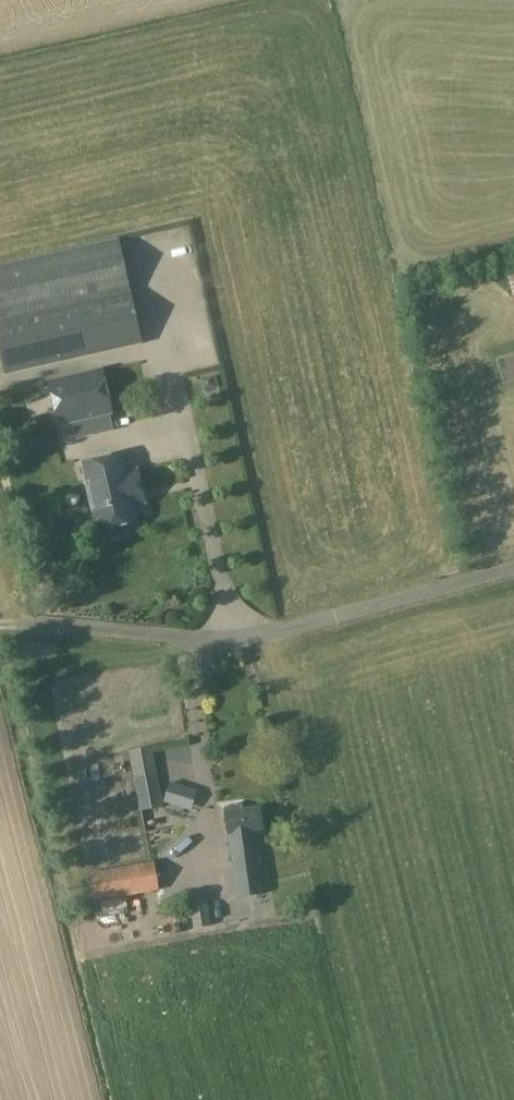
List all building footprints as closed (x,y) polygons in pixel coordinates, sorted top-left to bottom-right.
[(118,241),(0,267),(0,356),(4,376),(142,345),(118,241)] [(506,273),(513,299),(513,298),(513,270),(506,273)] [(102,369),(46,382),(56,427),(112,414),(102,369)] [(121,454),(81,463),(97,534),(107,532),(114,539),(125,537),(128,527),(137,525),(134,508),(147,505),(138,469),(125,472),(121,454)] [(152,747),(128,751),(140,812),(163,808),(152,747)] [(163,800),(162,803),(184,809),(185,806),(190,788),(169,782),(163,800)] [(223,810),(236,897),(263,894),(254,832),(261,831),(258,809),(241,811),(240,807),(237,807),(235,806),(229,806),(227,809),(223,810)] [(88,874),(93,904),(159,891),(154,862),(88,874)]
